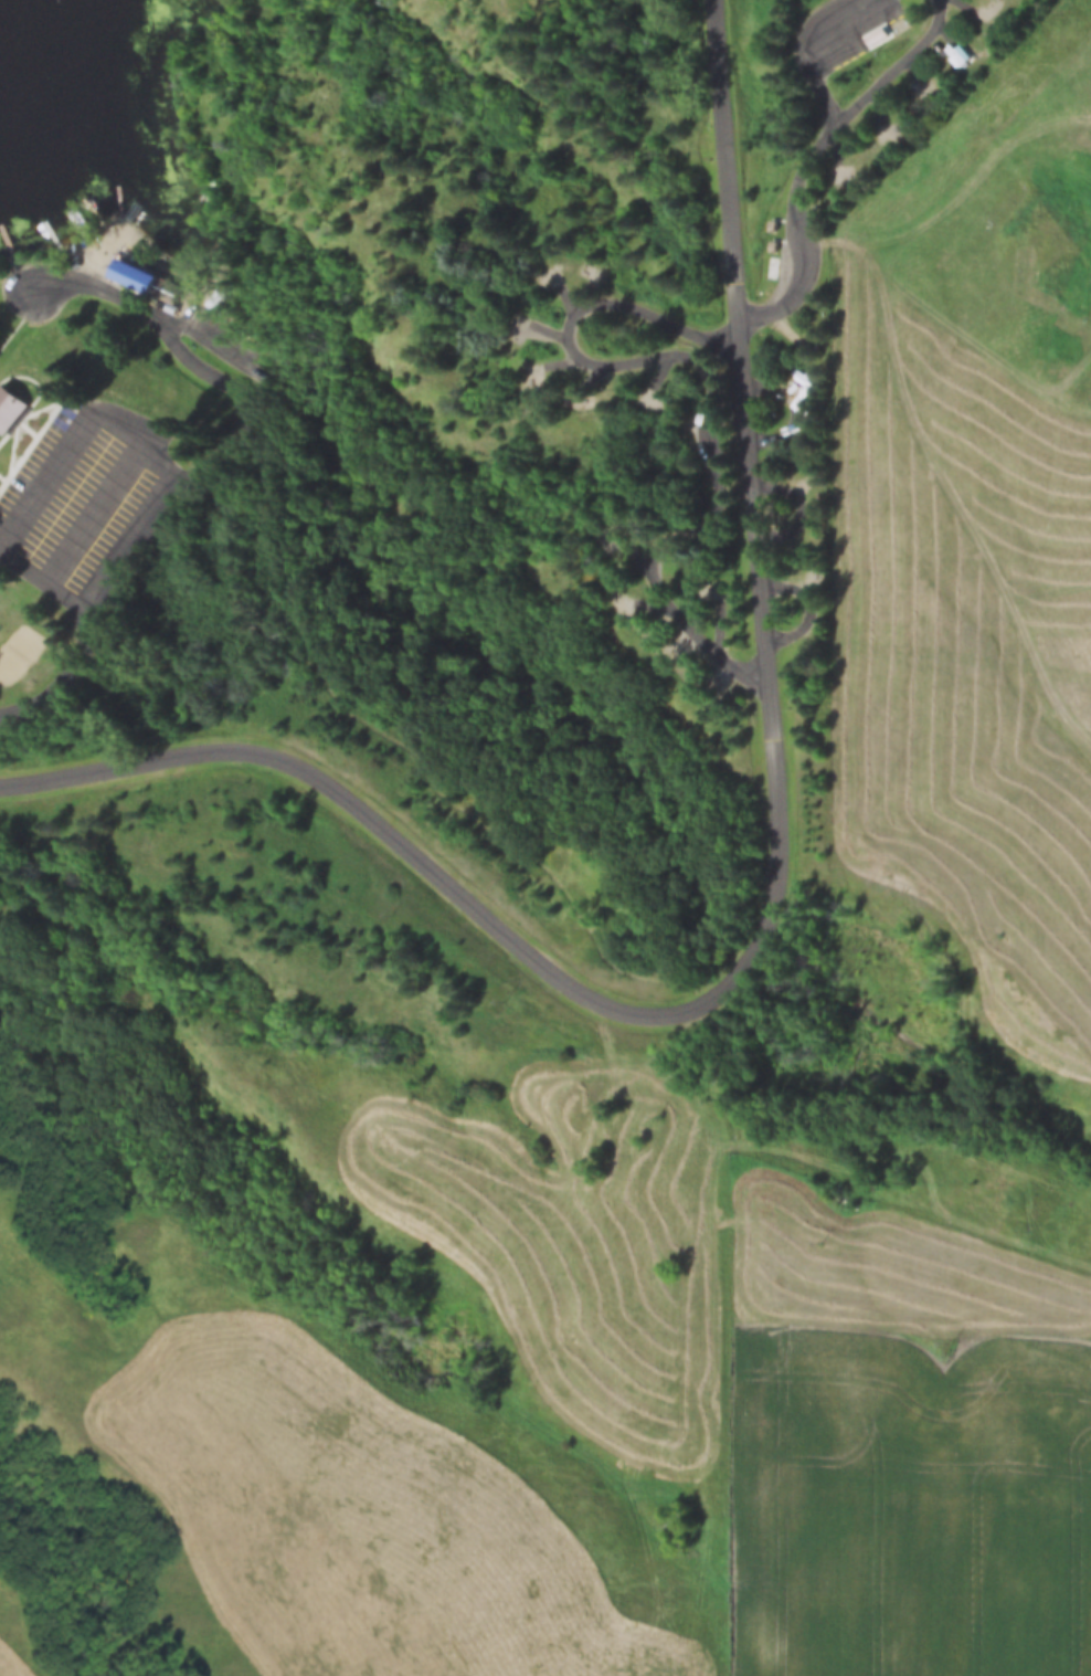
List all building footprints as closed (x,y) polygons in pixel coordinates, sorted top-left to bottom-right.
[(780,249),(782,242),(775,240),(773,248),(780,249)] [(140,260),(181,278),(174,295),(134,276),(140,260)] [(8,436),(0,430),(0,393),(8,383),(33,404),(8,436)] [(816,519),(807,519),(807,538),(816,538),(816,519)]
